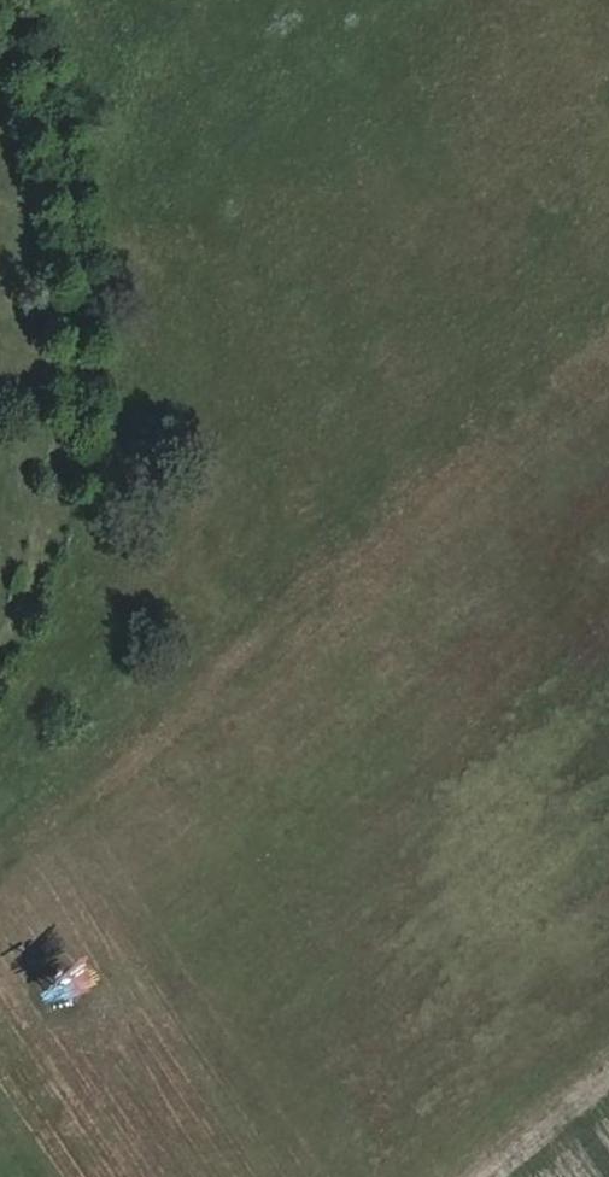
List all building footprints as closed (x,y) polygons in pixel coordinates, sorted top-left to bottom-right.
[(47,973),(52,997),(77,991),(72,967),(47,973)]
